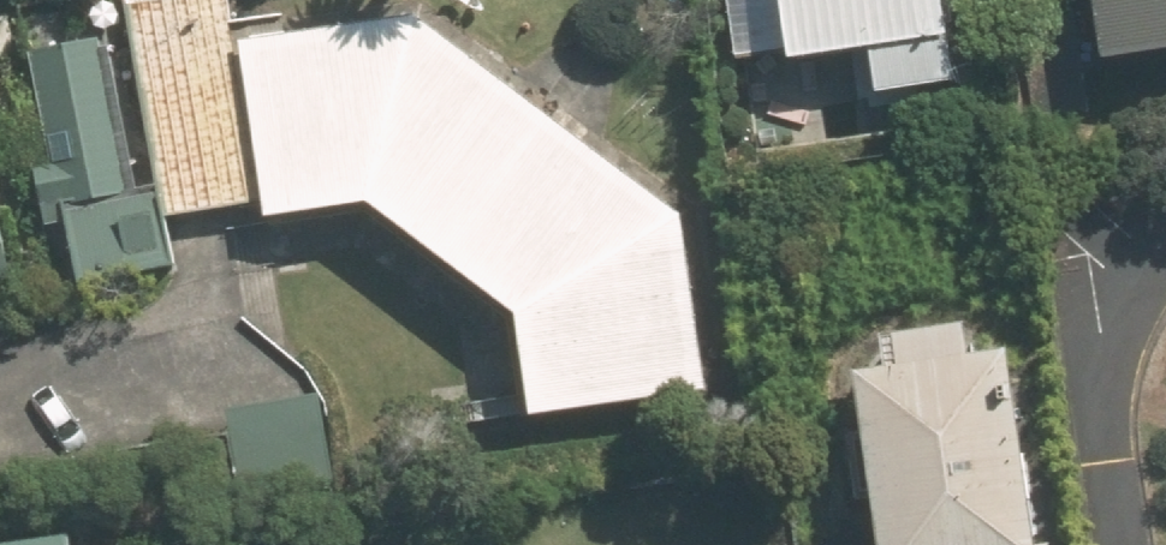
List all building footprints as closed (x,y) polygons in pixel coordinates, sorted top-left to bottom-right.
[(417,12),(237,38),(231,0),(160,0),(132,4),(163,217),(266,202),(268,215),(368,201),(518,314),(530,410),(704,389),(682,211),(417,12)] [(872,54),(880,104),(929,98),(956,93),(942,0),(780,0),(789,67),(872,54)] [(1108,67),(1165,59),(1165,0),(1098,0),(1108,67)] [(1012,11),(1027,114),(1083,106),(1068,3),(1012,11)] [(103,37),(27,51),(49,161),(30,165),(43,227),(61,224),(73,283),(166,265),(151,188),(134,191),(103,37)] [(12,274),(0,214),(0,277),(12,274)] [(998,364),(984,365),(983,351),(960,354),(957,337),(879,349),(884,383),(856,388),(882,544),(1029,544),(998,364)] [(336,476),(321,393),(224,411),(239,494),(336,476)] [(72,532),(0,542),(0,544),(74,544),(72,532)]
